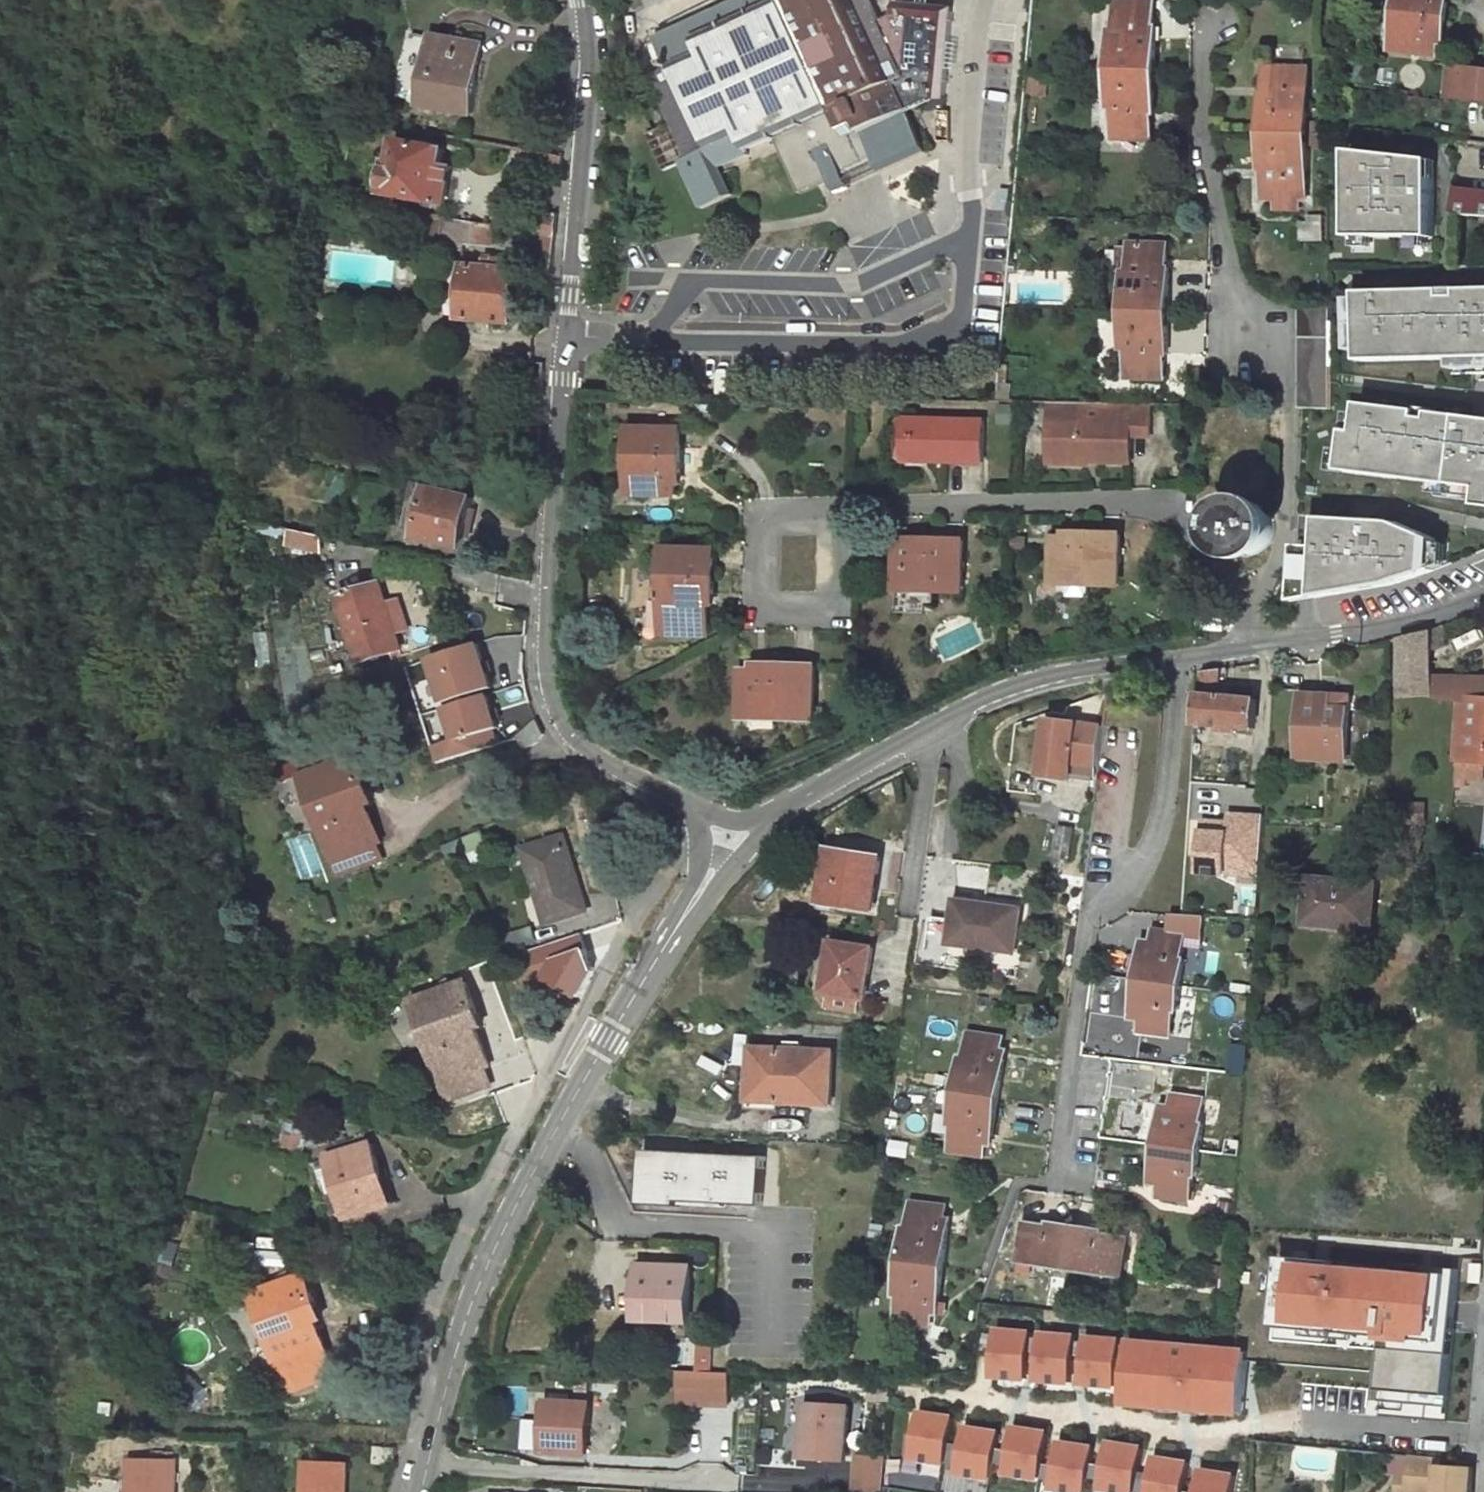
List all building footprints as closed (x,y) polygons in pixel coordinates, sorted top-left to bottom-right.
[(655,34),(669,65),(651,74),(672,120),(648,131),(665,168),(682,161),(703,206),(733,191),(721,165),(749,151),(748,148),(775,136),(800,191),(829,178),(836,191),(926,149),(908,107),(929,96),(944,97),(952,6),(896,0),(895,0),(894,12),(880,18),(872,0),(783,0),(783,1),(773,6),(771,0),(732,0),(655,34)] [(1155,0),(1116,0),(1116,27),(1110,26),(1108,109),(1114,110),(1113,137),(1152,138),(1153,110),(1155,110),(1158,25),(1154,24),(1155,0)] [(1393,47),(1437,52),(1438,41),(1443,41),(1448,0),(1398,0),(1393,47)] [(475,77),(481,42),(430,32),(420,92),(433,95),(432,105),(473,111),(479,78),(475,77)] [(1450,64),(1447,92),(1483,96),(1483,68),(1450,64)] [(1308,120),(1309,67),(1266,66),(1266,93),(1263,93),(1262,166),(1265,167),(1264,196),(1275,197),(1302,197),(1307,197),(1308,145),(1308,120)] [(445,202),(451,167),(441,165),(444,149),(399,140),(396,161),(391,160),(390,165),(383,164),(380,187),(387,188),(387,193),(445,202)] [(523,147),(521,162),(529,163),(532,149),(523,147)] [(1435,157),(1350,148),(1351,235),(1436,234),(1435,157)] [(1457,188),(1456,213),(1483,214),(1483,191),(1457,188)] [(1302,208),(1302,197),(1275,197),(1275,207),(1302,208)] [(410,240),(425,243),(425,245),(438,247),(443,216),(378,205),(375,234),(393,237),(394,220),(411,222),(410,240)] [(556,216),(526,211),(522,229),(542,232),(554,235),(556,216)] [(438,247),(466,251),(467,243),(492,245),(496,225),(443,216),(438,247)] [(1167,267),(1167,243),(1133,242),(1133,244),(1132,275),(1126,275),(1126,296),(1119,296),(1118,325),(1125,325),(1125,348),(1130,348),(1129,376),(1165,376),(1166,353),(1168,353),(1169,267),(1167,267)] [(1133,244),(1124,244),(1123,275),(1126,275),(1132,275),(1133,244)] [(512,322),(516,266),(512,266),(513,256),(494,255),(494,258),(484,257),(483,264),(464,262),(460,318),(512,322)] [(1462,287),(1462,295),(1446,295),(1446,288),(1361,289),(1362,359),(1483,356),(1483,287),(1462,287)] [(1330,302),(1301,302),(1300,406),(1331,407),(1330,302)] [(1046,422),(1084,423),(1084,401),(1047,401),(1046,422)] [(1076,461),(1128,461),(1130,433),(1148,433),(1149,403),(1109,402),(1109,424),(1084,423),(1046,422),(1045,462),(1076,464),(1076,461)] [(1356,432),(1345,431),(1340,470),(1481,489),(1479,507),(1483,508),(1483,421),(1431,414),(1430,420),(1417,419),(1418,412),(1360,404),(1356,432)] [(916,414),(907,414),(905,458),(914,458),(916,414)] [(983,462),(985,418),(916,414),(914,458),(983,462)] [(681,480),(682,427),(631,426),(630,493),(676,493),(676,480),(681,480)] [(463,545),(474,495),(419,484),(415,502),(411,501),(406,524),(420,527),(418,536),(463,545)] [(1258,559),(1270,552),(1276,544),(1279,531),(1278,517),(1271,506),(1261,498),(1248,494),(1239,495),(1231,498),(1222,504),(1222,505),(1216,513),(1213,520),(1213,531),(1216,543),(1223,552),(1234,559),(1247,562),(1258,559)] [(1296,546),(1293,602),(1393,584),(1435,570),(1437,539),(1396,522),(1320,518),(1319,547),(1296,546)] [(320,533),(284,525),(294,557),(325,548),(320,533)] [(1121,533),(1068,531),(1068,535),(1055,535),(1053,582),(1069,583),(1069,595),(1088,596),(1088,583),(1119,584),(1121,533)] [(963,588),(965,539),(910,537),(910,543),(898,543),(897,587),(963,588)] [(714,601),(715,548),(665,546),(663,632),(708,633),(710,601),(714,601)] [(381,582),(341,594),(363,660),(402,647),(381,582)] [(1403,637),(1404,696),(1433,692),(1433,672),(1432,629),(1403,637)] [(481,645),(433,660),(457,739),(434,746),(440,765),(512,743),(481,645)] [(815,716),(816,664),(756,663),(756,668),(743,668),(742,715),(815,716)] [(1217,723),(1216,731),(1237,732),(1237,725),(1256,726),(1259,696),(1220,693),(1222,668),(1201,670),(1198,722),(1217,723)] [(1433,692),(1464,699),(1465,691),(1464,674),(1433,672),(1433,692)] [(1465,691),(1483,693),(1483,675),(1464,674),(1465,691)] [(1465,691),(1464,699),(1460,758),(1483,760),(1483,693),(1465,691)] [(1328,693),(1304,693),(1301,756),(1349,758),(1350,706),(1327,705),(1328,693)] [(1106,725),(1052,717),(1044,773),(1074,777),(1076,764),(1101,767),(1106,725)] [(341,742),(309,754),(314,771),(304,773),(341,874),(384,858),(378,842),(381,839),(368,802),(373,801),(356,754),(347,758),(341,742)] [(1271,748),(1251,746),(1248,797),(1267,798),(1271,748)] [(1483,777),(1483,760),(1460,758),(1458,775),(1483,777)] [(1205,816),(1205,879),(1266,879),(1266,816),(1205,816)] [(564,832),(524,846),(548,921),(589,909),(564,832)] [(882,855),(833,848),(824,901),(873,909),(882,855)] [(1378,881),(1311,875),(1307,921),(1376,927),(1378,881)] [(1023,907),(957,897),(952,933),(978,937),(977,944),(1018,950),(1023,907)] [(1140,978),(1182,984),(1186,959),(1183,958),(1186,934),(1162,930),(1160,942),(1145,939),(1140,978)] [(874,947),(832,940),(823,994),(826,995),(824,1006),(856,1011),(859,997),(866,998),(874,947)] [(467,978),(415,997),(451,1096),(492,1082),(487,1066),(491,1064),(478,1027),(484,1025),(467,978)] [(1140,978),(1134,1017),(1149,1019),(1147,1032),(1172,1036),(1175,1010),(1178,1011),(1182,984),(1140,978)] [(960,1088),(1002,1094),(1008,1050),(1002,1049),(1005,1036),(974,1031),(970,1055),(966,1055),(960,1088)] [(833,1051),(757,1047),(754,1097),(831,1100),(833,1051)] [(960,1088),(954,1123),(959,1124),(954,1150),(986,1155),(988,1142),(994,1143),(1002,1094),(960,1088)] [(1159,1143),(1202,1149),(1205,1123),(1202,1122),(1205,1097),(1181,1095),(1180,1105),(1164,1104),(1159,1143)] [(373,1141),(330,1155),(349,1217),(387,1203),(379,1175),(383,1174),(373,1141)] [(1159,1143),(1154,1181),(1169,1184),(1168,1195),(1191,1197),(1194,1176),(1198,1176),(1202,1149),(1159,1143)] [(768,1207),(769,1156),(650,1156),(650,1206),(768,1207)] [(902,1258),(946,1263),(951,1219),(946,1218),(947,1204),(914,1201),(911,1224),(906,1224),(902,1258)] [(1078,1224),(1052,1220),(1051,1224),(1028,1221),(1021,1259),(1072,1267),(1078,1224)] [(1072,1267),(1122,1274),(1127,1237),(1102,1233),(1103,1228),(1078,1224),(1072,1267)] [(183,1242),(170,1238),(164,1260),(176,1264),(183,1242)] [(1399,1242),(1340,1240),(1339,1272),(1360,1272),(1359,1310),(1397,1311),(1399,1242)] [(902,1258),(898,1295),(903,1296),(900,1319),(934,1323),(935,1312),(941,1312),(946,1263),(902,1258)] [(691,1265),(640,1263),(638,1318),(689,1320),(691,1265)] [(306,1273),(255,1291),(291,1389),(333,1374),(327,1358),(331,1356),(317,1320),(323,1318),(306,1273)] [(997,1330),(997,1384),(1035,1384),(1035,1329),(997,1330)] [(1075,1390),(1082,1336),(1044,1331),(1037,1385),(1075,1390)] [(1124,1390),(1123,1337),(1086,1337),(1087,1391),(1124,1390)] [(1250,1420),(1256,1351),(1132,1340),(1126,1409),(1250,1420)] [(1425,1399),(1472,1402),(1475,1360),(1413,1356),(1410,1398),(1425,1399)] [(678,1373),(679,1409),(731,1408),(731,1373),(678,1373)] [(807,1402),(804,1457),(847,1459),(850,1404),(832,1403),(833,1396),(818,1395),(818,1402),(807,1402)] [(1472,1402),(1425,1399),(1424,1420),(1435,1421),(1433,1452),(1469,1455),(1472,1402)] [(590,1403),(547,1400),(544,1450),(587,1453),(590,1403)] [(917,1464),(954,1468),(960,1416),(923,1411),(917,1464)] [(999,1484),(1008,1432),(970,1425),(962,1478),(999,1484)] [(1011,1481),(1049,1484),(1053,1430),(1015,1427),(1011,1481)] [(908,1438),(908,1466),(917,1466),(917,1438),(908,1438)] [(1151,1448),(1112,1441),(1103,1491),(1143,1491),(1151,1448)] [(1100,1445),(1061,1442),(1058,1491),(1096,1491),(1100,1445)] [(375,1445),(375,1462),(395,1463),(396,1462),(396,1446),(375,1445)] [(1400,1471),(1398,1491),(1472,1491),(1474,1466),(1438,1463),(1438,1458),(1410,1455),(1409,1472),(1400,1471)] [(888,1456),(857,1456),(856,1491),(888,1491),(888,1456)] [(1197,1461),(1161,1456),(1155,1491),(1192,1491),(1197,1461)] [(134,1457),(133,1491),(176,1491),(177,1457),(134,1457)] [(306,1461),(305,1491),(348,1491),(349,1462),(306,1461)] [(1203,1491),(1242,1491),(1244,1474),(1206,1469),(1203,1491)]
